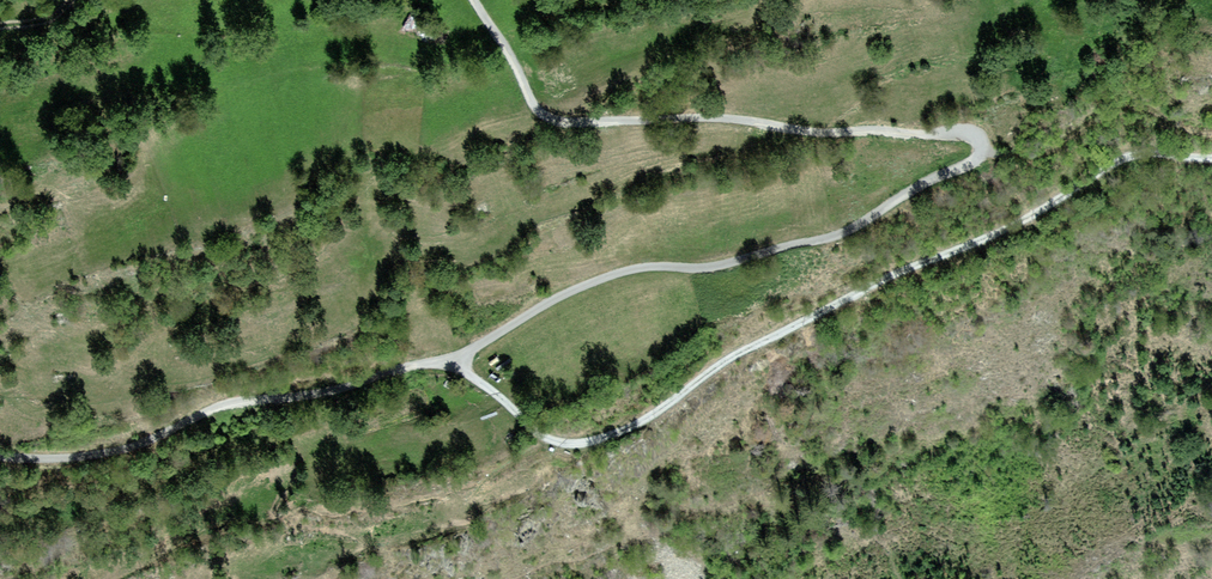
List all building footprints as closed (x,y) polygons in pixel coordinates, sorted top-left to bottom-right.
[(512,353),(503,358),(508,366),(517,361),(512,353)]
